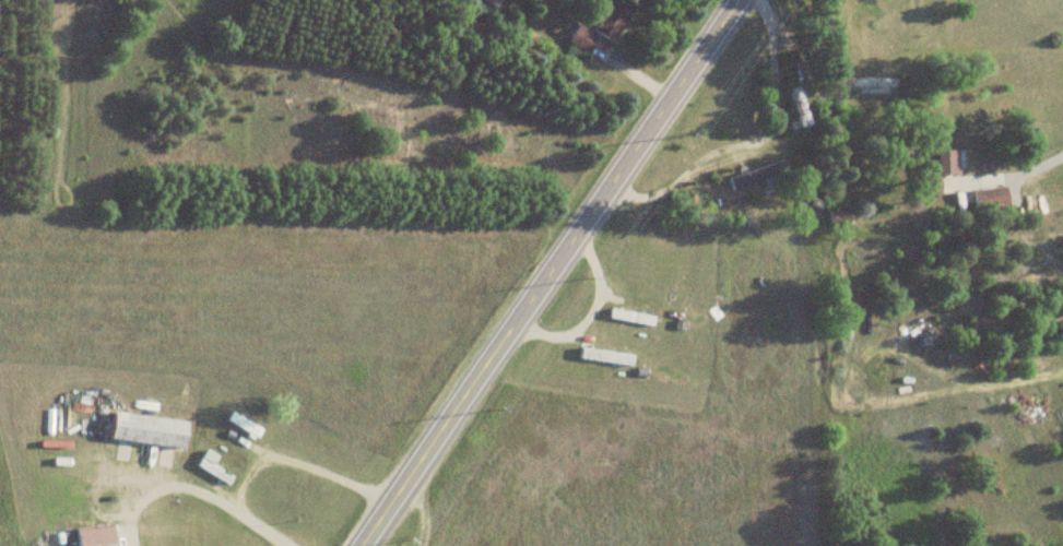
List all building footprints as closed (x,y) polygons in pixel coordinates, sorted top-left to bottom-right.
[(625,0),(612,0),(593,28),(612,41),(636,7),(625,0)] [(568,41),(587,53),(598,36),(579,23),(568,41)] [(848,93),(900,93),(900,76),(848,76),(848,93)] [(959,150),(937,150),(937,174),(959,174),(959,150)] [(728,176),(732,189),(789,174),(786,161),(728,176)] [(1009,210),(1007,187),(973,190),(975,213),(1009,210)] [(655,317),(612,308),(610,319),(653,327),(655,317)] [(580,358),(632,366),(634,355),(582,347),(580,358)] [(111,441),(185,450),(189,422),(115,412),(111,441)] [(261,429),(234,413),(229,421),(256,436),(261,429)] [(234,475),(213,464),(218,455),(207,450),(198,468),(229,484),(234,475)] [(77,528),(78,545),(117,545),(116,526),(77,528)]
